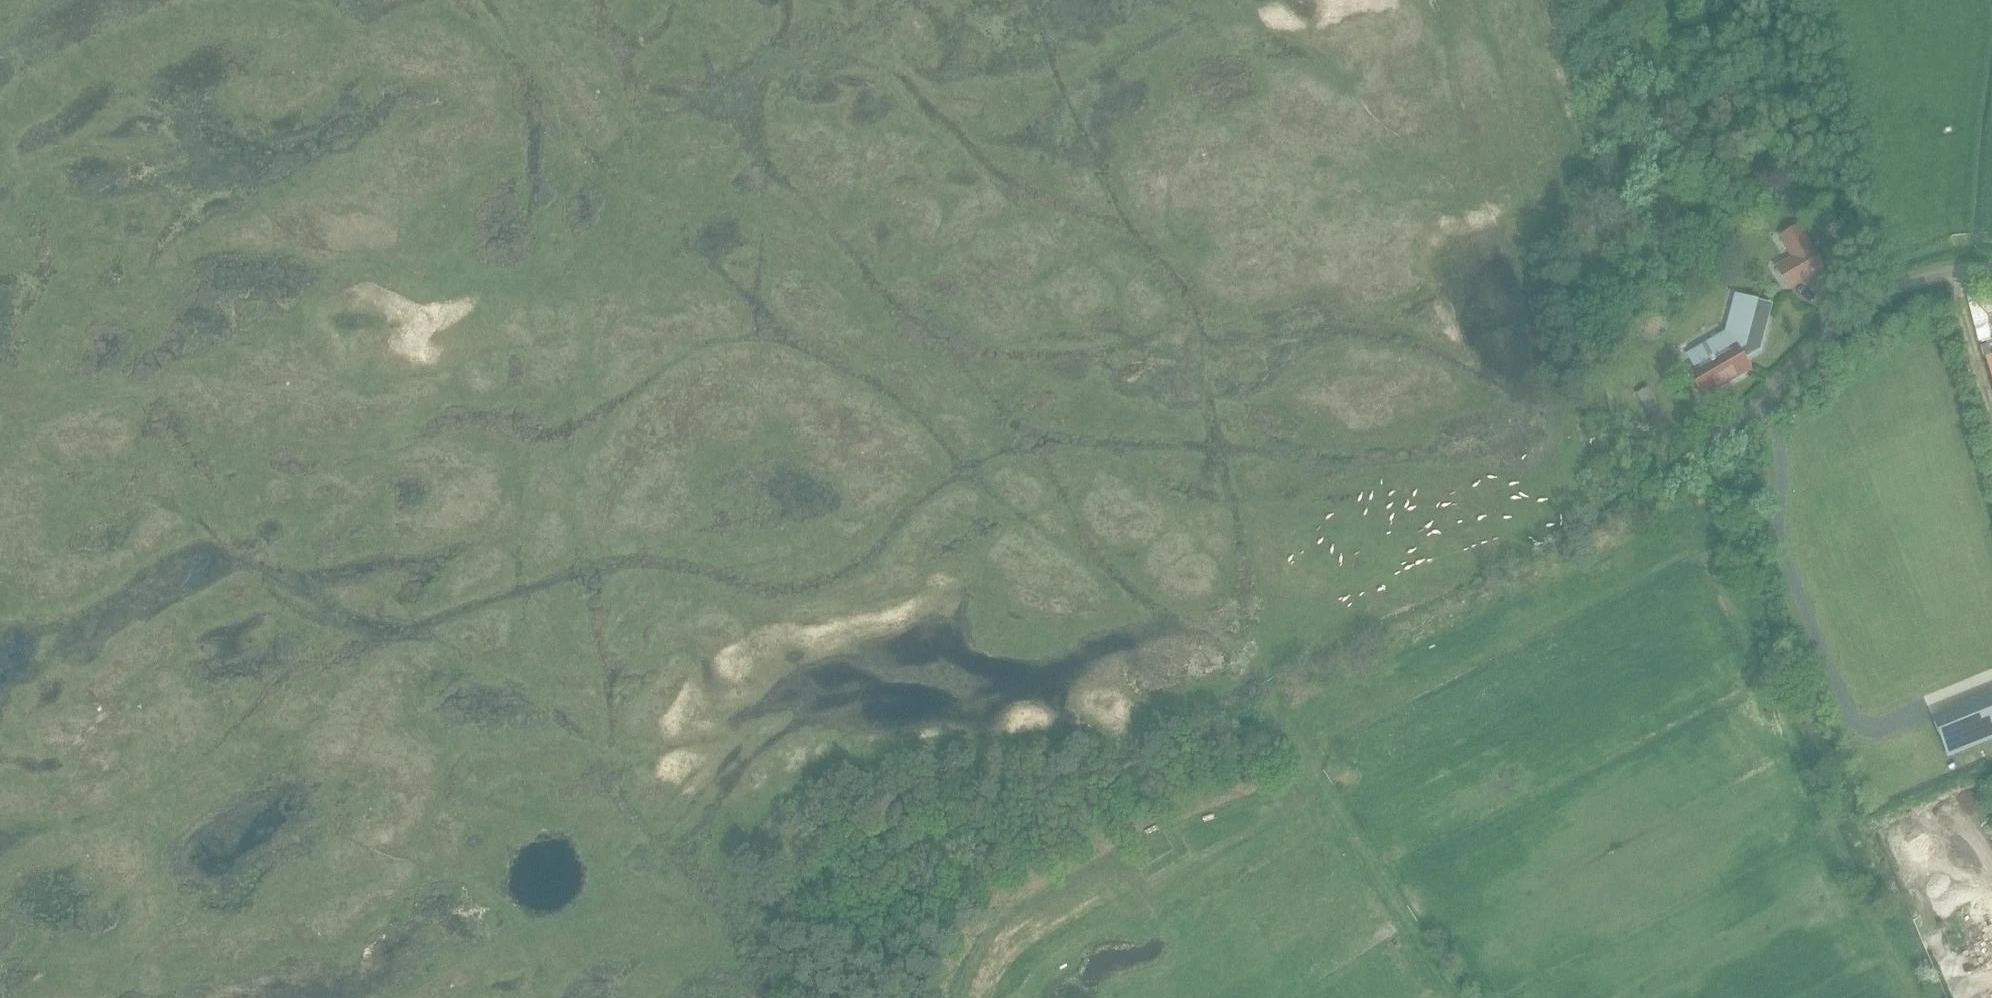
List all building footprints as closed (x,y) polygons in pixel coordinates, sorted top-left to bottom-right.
[(1791,258),(1775,266),(1787,288),(1793,285),(1824,268),(1800,224),(1788,230),(1779,235),(1791,258)] [(1979,340),(1990,337),(1983,310),(1991,309),(1991,289),(1966,291),(1979,340)] [(1724,330),(1685,352),(1693,366),(1686,369),(1702,397),(1751,369),(1742,354),(1756,347),(1768,301),(1734,292),(1724,330)] [(1636,395),(1653,421),(1664,415),(1647,388),(1636,395)] [(1938,734),(1947,756),(1991,738),(1991,691),(1949,708),(1957,726),(1938,734)]
